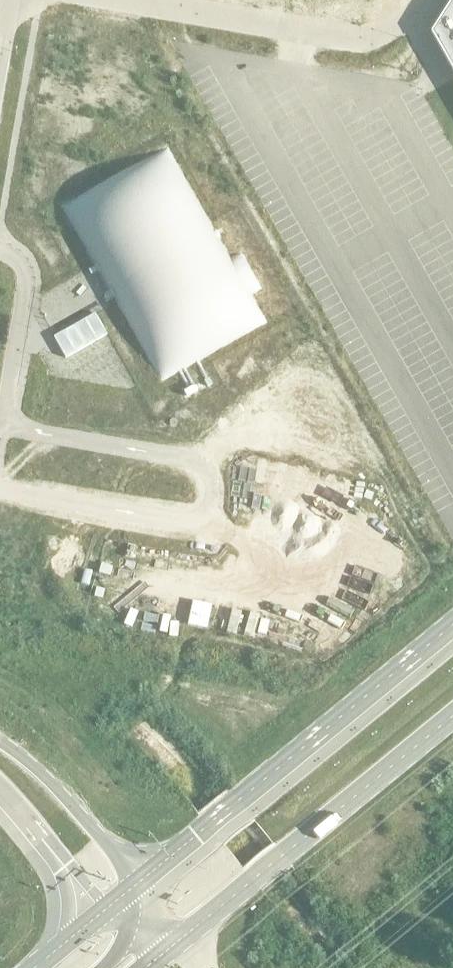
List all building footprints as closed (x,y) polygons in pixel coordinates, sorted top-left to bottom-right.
[(433,35),(452,71),(452,3),(433,35)]
